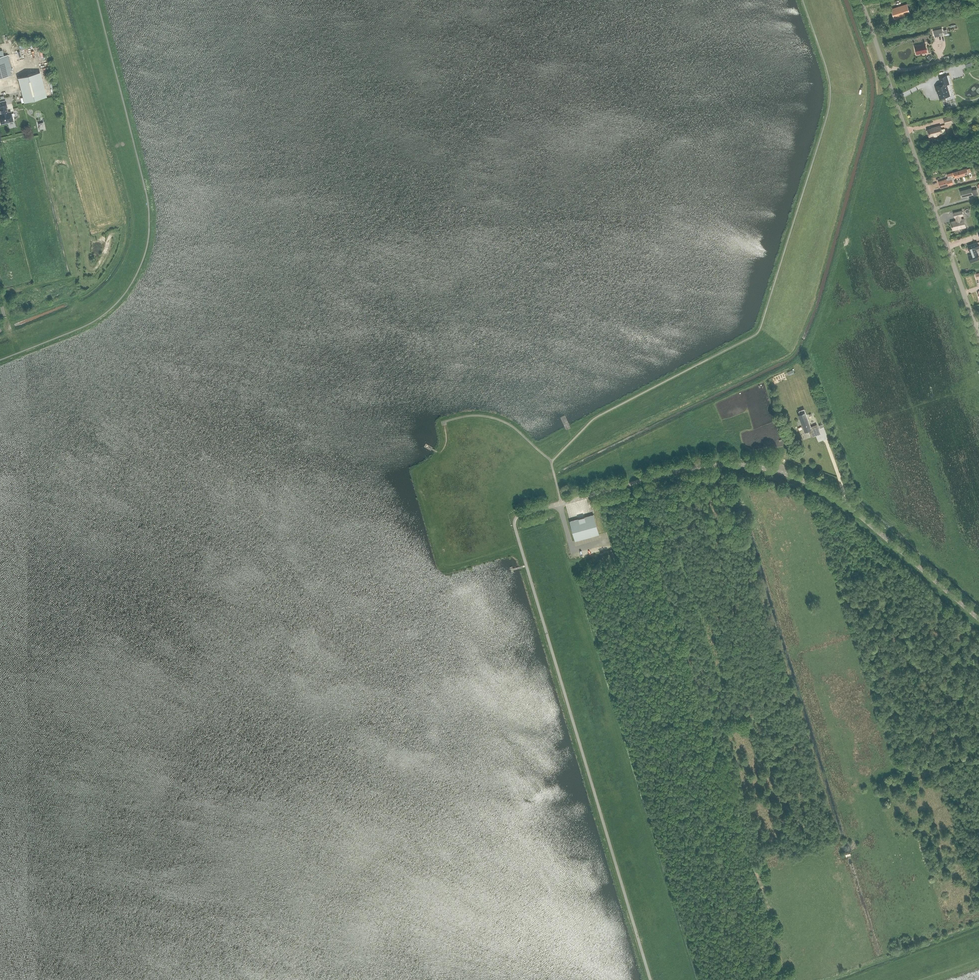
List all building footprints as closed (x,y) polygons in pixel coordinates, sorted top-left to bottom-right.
[(908,4),(892,9),(895,19),(911,14),(908,4)] [(933,30),(935,37),(944,35),(942,28),(933,30)] [(915,46),(917,53),(920,52),(920,53),(927,52),(925,44),(915,46)] [(12,67),(9,55),(0,58),(0,78),(12,75),(11,71),(12,70),(12,67)] [(40,71),(34,73),(17,78),(23,98),(20,98),(22,103),(46,96),(40,71)] [(935,86),(937,91),(938,90),(940,98),(950,96),(946,85),(949,84),(947,75),(939,78),(941,84),(935,86)] [(0,102),(0,111),(1,114),(0,114),(0,120),(1,124),(13,121),(11,112),(7,113),(5,108),(7,108),(6,101),(0,102)] [(951,116),(943,119),(945,125),(953,123),(951,116)] [(930,138),(943,134),(940,126),(934,127),(935,128),(928,130),(930,138)] [(949,178),(950,178),(951,180),(947,181),(946,179),(938,182),(940,188),(948,186),(954,184),(951,177),(955,176),(955,178),(969,174),(968,173),(967,169),(948,175),(949,178)] [(972,190),(972,188),(960,191),(960,192),(961,196),(962,197),(973,194),(972,190)] [(961,216),(963,215),(962,211),(954,213),(955,217),(957,217),(958,220),(951,222),(953,230),(966,227),(964,219),(961,219),(961,216)] [(977,244),(969,247),(970,251),(971,251),(972,255),(969,256),(971,262),(978,259),(978,258),(978,254),(977,254),(977,253),(978,252),(978,247),(977,244)] [(804,409),(798,411),(805,430),(808,429),(810,434),(819,431),(817,425),(811,427),(804,409)] [(722,507),(731,504),(728,494),(719,497),(722,507)] [(599,534),(593,515),(569,522),(574,541),(599,534)]
